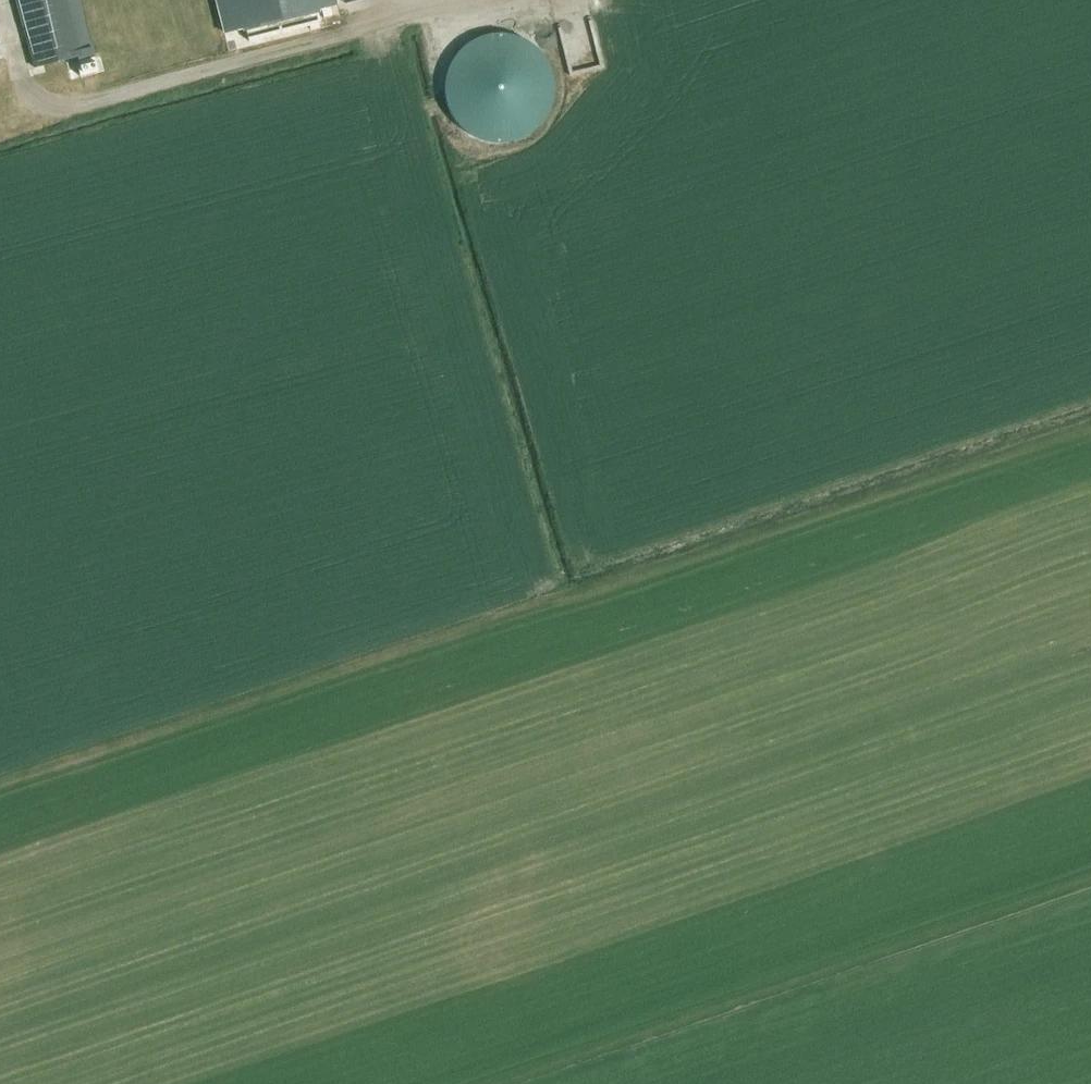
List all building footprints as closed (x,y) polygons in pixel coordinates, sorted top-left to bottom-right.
[(33,67),(82,54),(67,0),(16,0),(33,67)] [(224,31),(337,3),(336,0),(216,0),(224,31)] [(483,138),(497,141),(513,139),(528,133),(541,123),(550,110),(555,95),(555,79),(551,63),(542,50),(530,40),(515,33),(499,31),(484,34),(469,41),(458,52),(450,66),(446,80),(447,95),(451,109),(459,121),(470,131),(483,138)]
